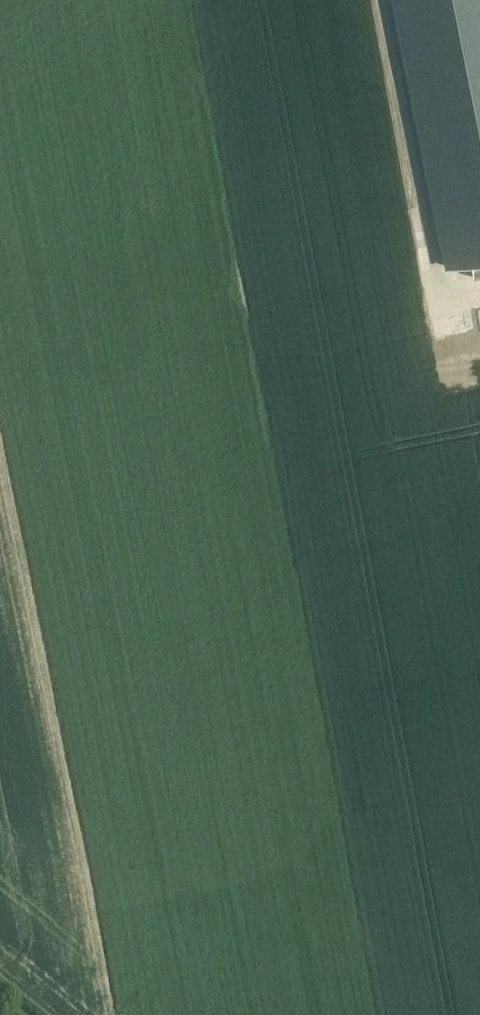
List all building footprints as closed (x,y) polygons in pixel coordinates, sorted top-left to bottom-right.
[(446,269),(479,262),(479,0),(392,0),(446,269)]
